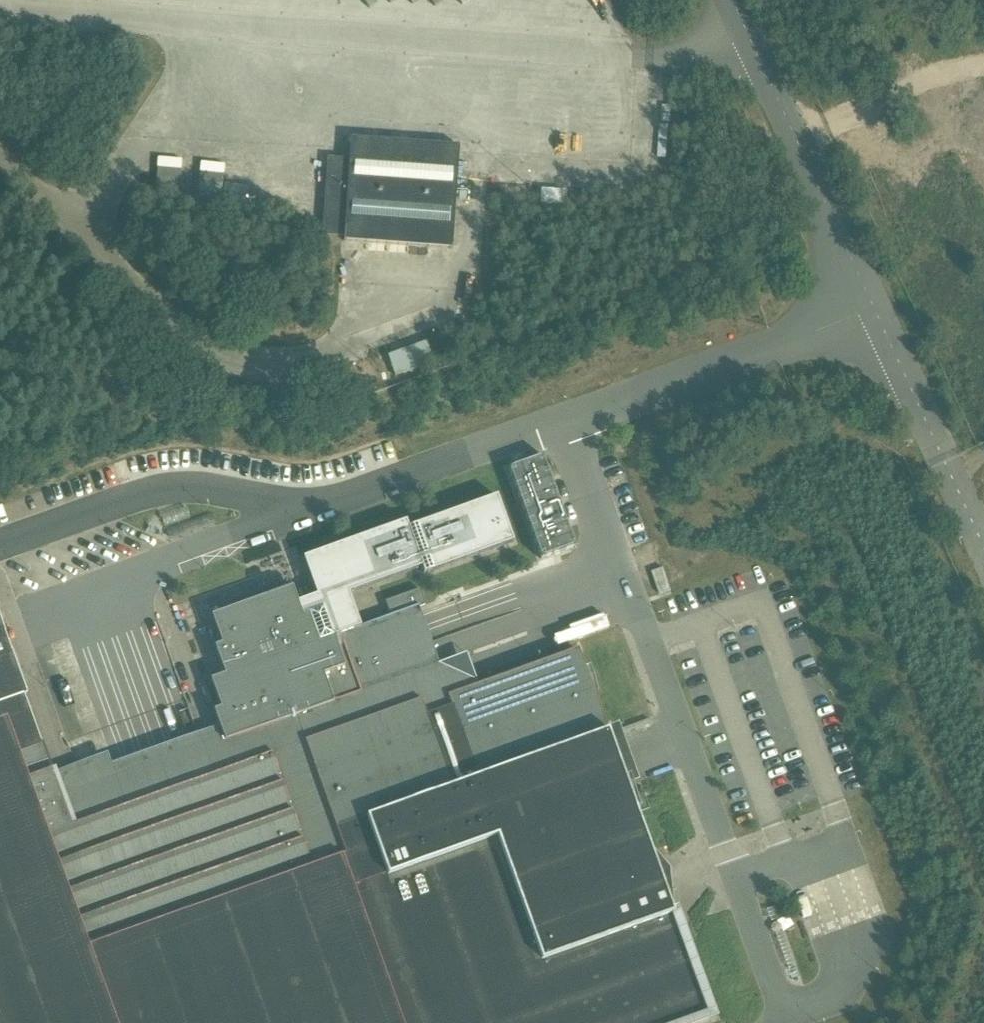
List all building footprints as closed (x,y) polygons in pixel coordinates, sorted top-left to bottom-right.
[(344,237),(344,241),(452,249),(459,146),(351,138),(349,159),(327,158),(322,235),(344,237)] [(427,342),(388,356),(395,376),(434,362),(427,342)] [(574,547),(542,456),(508,469),(540,559),(574,547)] [(360,627),(348,594),(421,568),(424,575),(513,543),(497,496),(408,528),(406,522),(303,558),(316,596),(308,598),(306,592),(299,594),(301,601),(290,605),(289,605),(292,612),(295,621),(296,621),(295,619),(301,617),(310,642),(309,645),(310,645),(311,647),(313,646),(312,645),(331,638),(360,627)] [(672,590),(664,568),(652,572),(660,594),(672,590)] [(353,887),(386,875),(366,819),(607,731),(578,650),(447,697),(451,708),(426,717),(411,675),(432,668),(411,610),(425,605),(419,590),(385,602),(390,617),(360,627),(331,638),(312,645),(313,646),(311,647),(310,645),(309,645),(310,642),(301,617),(295,619),(296,621),(295,621),(292,612),(289,605),(290,605),(285,590),(263,598),(261,591),(209,609),(221,645),(214,647),(226,678),(231,681),(235,679),(238,687),(216,695),(221,709),(214,711),(221,733),(113,772),(109,761),(55,780),(42,746),(21,754),(10,725),(0,729),(0,1022),(403,1022),(353,887)] [(15,659),(12,650),(11,651),(4,632),(5,631),(0,618),(0,729),(10,725),(21,754),(42,746),(24,695),(27,693),(15,659)] [(679,927),(607,731),(366,819),(386,875),(353,887),(403,1022),(686,1022),(711,1014),(679,927)]
